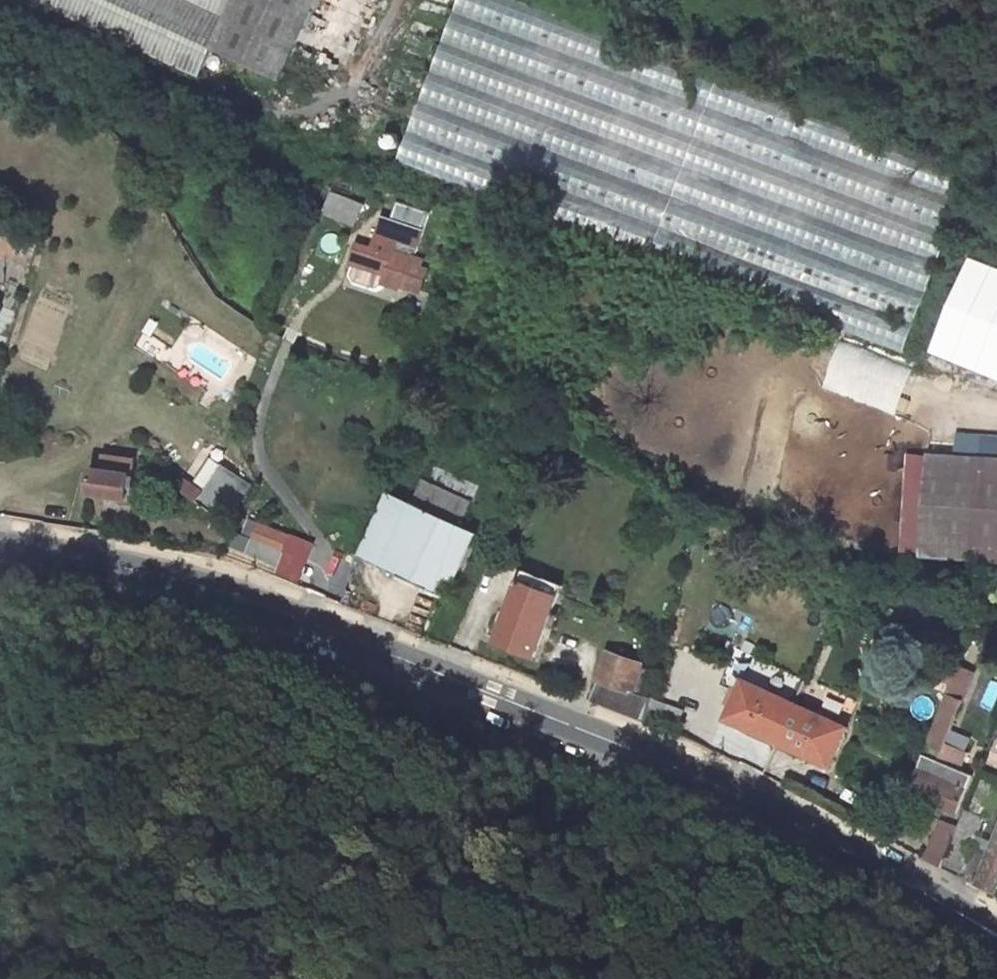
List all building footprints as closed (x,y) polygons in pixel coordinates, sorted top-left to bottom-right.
[(189,92),(203,62),(272,95),(317,0),(0,0),(189,92)] [(909,352),(969,167),(457,2),(405,163),(568,215),(570,209),(842,297),(832,328),(909,352)] [(333,192),(325,215),(358,227),(366,203),(333,192)] [(428,226),(430,210),(393,203),(391,220),(428,226)] [(397,307),(406,277),(377,268),(380,257),(398,264),(411,228),(377,217),(371,237),(365,236),(354,266),(339,261),(333,280),(368,291),(365,301),(381,306),(382,302),(397,307)] [(25,266),(34,239),(0,228),(0,257),(25,266)] [(934,352),(996,377),(996,270),(970,260),(934,352)] [(845,345),(828,387),(909,414),(923,373),(845,345)] [(895,436),(903,417),(844,399),(838,415),(895,436)] [(84,469),(81,493),(110,497),(109,502),(125,505),(127,476),(123,475),(128,441),(119,440),(116,458),(102,456),(100,472),(84,469)] [(932,458),(925,558),(996,564),(996,460),(932,458)] [(196,460),(155,493),(177,520),(218,487),(196,460)] [(403,483),(362,571),(408,593),(437,532),(449,504),(403,483)] [(289,532),(259,520),(247,550),(278,562),(289,532)] [(458,542),(437,532),(408,593),(429,602),(458,542)] [(514,570),(480,643),(516,661),(546,597),(550,589),(514,570)] [(595,647),(573,704),(624,724),(632,700),(626,698),(636,672),(621,667),(625,657),(595,647)] [(961,674),(944,667),(911,746),(930,754),(961,674)] [(727,683),(710,721),(737,735),(738,732),(789,757),(788,761),(809,771),(826,734),(727,683)] [(660,701),(656,713),(682,722),(686,711),(660,701)] [(987,742),(975,767),(996,777),(996,746),(987,742)] [(959,780),(907,756),(892,794),(942,815),(959,780)] [(959,891),(978,900),(996,861),(996,812),(959,891)] [(967,823),(949,815),(924,870),(942,878),(967,823)] [(908,866),(922,875),(934,848),(919,840),(908,866)]
